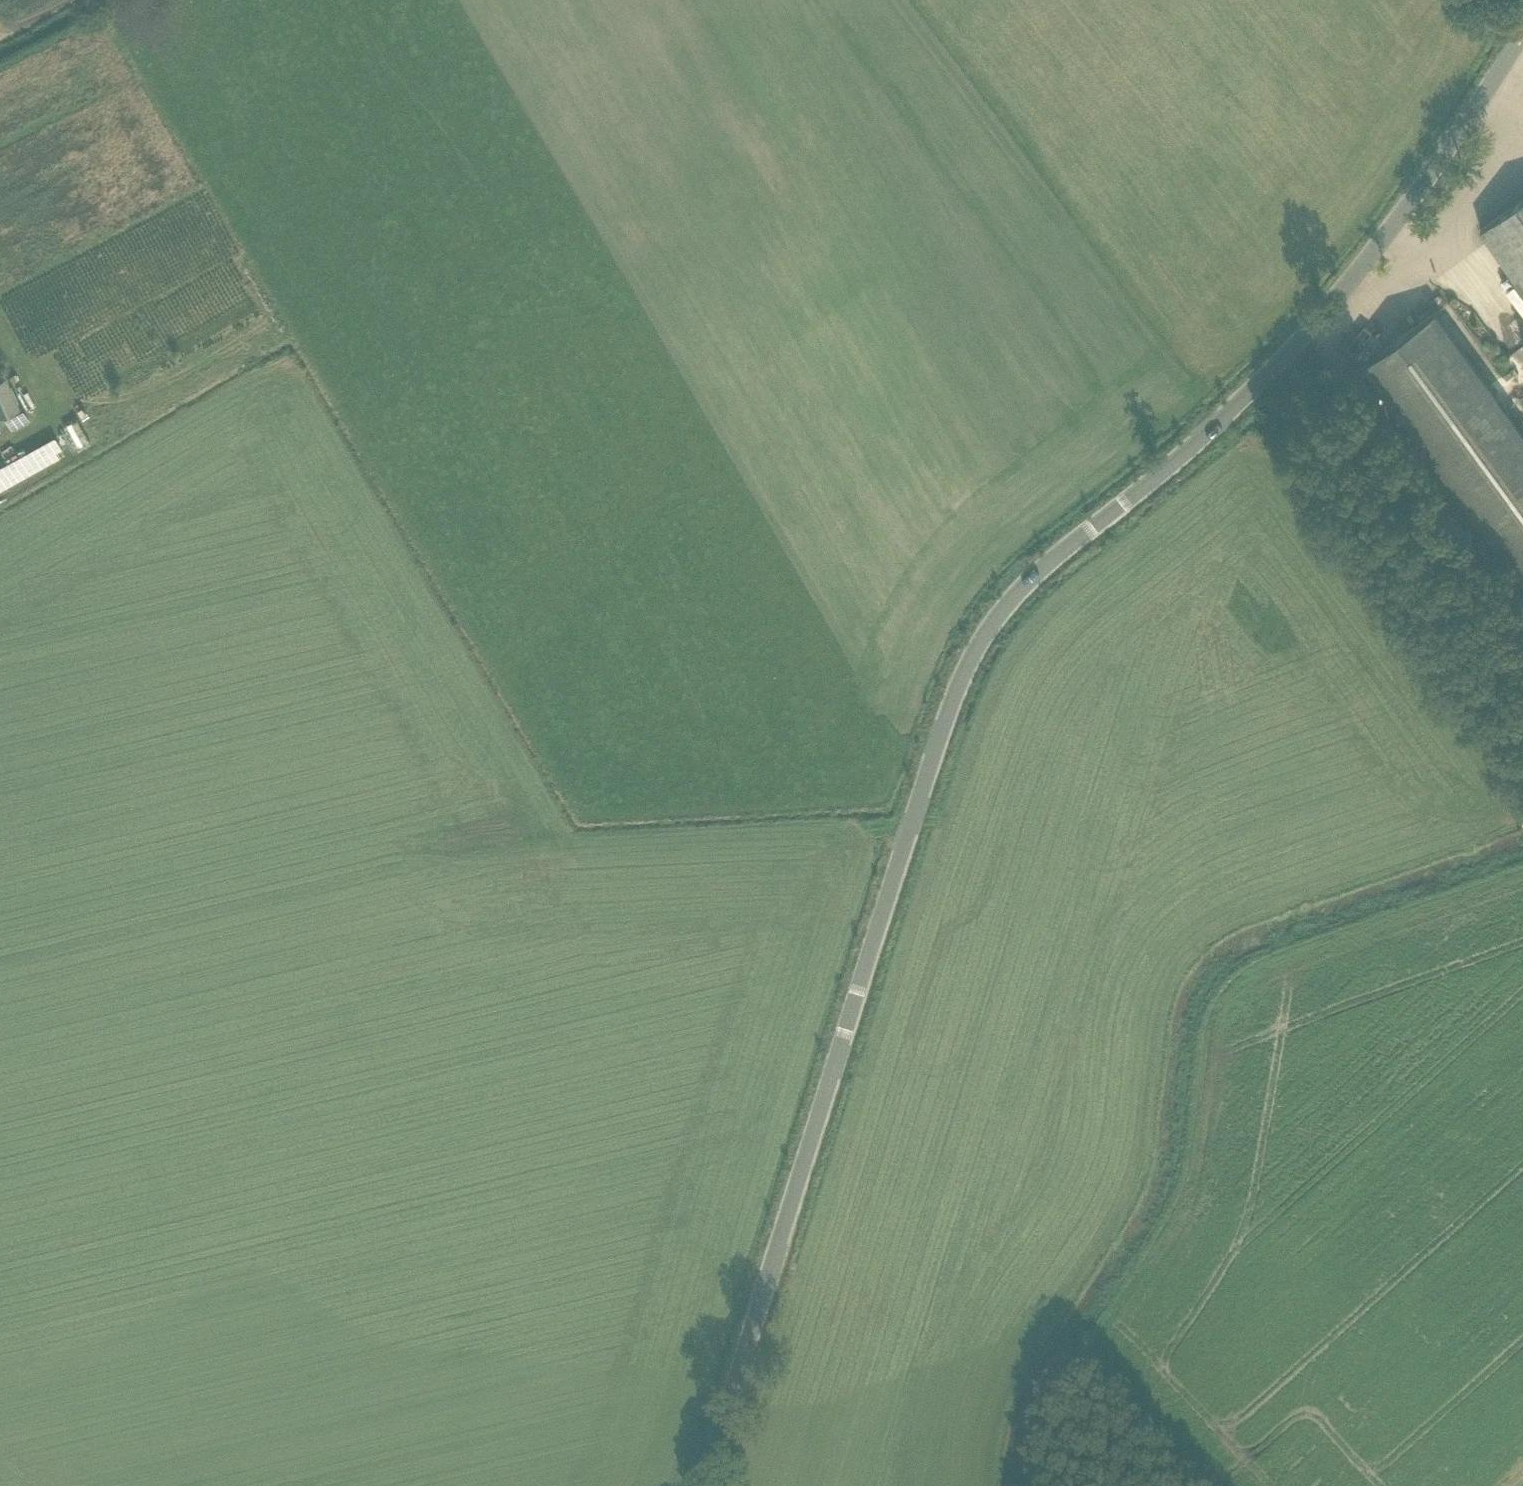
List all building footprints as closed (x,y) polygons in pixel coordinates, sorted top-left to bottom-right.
[(1481,229),(1522,286),(1522,197),(1481,229)] [(1435,311),(1364,364),(1522,582),(1522,431),(1435,311)] [(19,409),(5,378),(0,380),(0,418),(19,409)]
